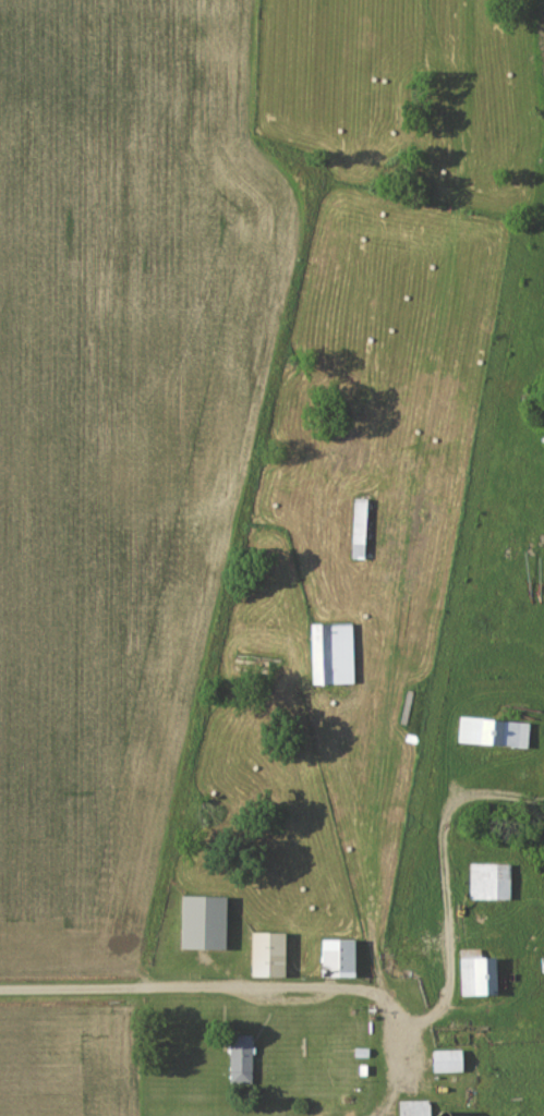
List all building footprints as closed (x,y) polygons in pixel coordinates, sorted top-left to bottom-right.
[(356,498),(372,498),(368,559),(354,559),(356,498)] [(355,622),(358,684),(315,686),(313,624),(355,622)] [(463,717),(531,723),(529,748),(461,741),(463,717)] [(473,864),(513,864),(513,899),(473,899),(473,864)] [(184,895),(227,895),(226,948),(183,948),(184,895)] [(253,932),(286,933),(286,975),(253,975),(253,932)] [(325,939),(356,939),(355,976),(324,976),(325,939)] [(462,949),(483,948),(483,959),(499,958),(501,994),(464,995),(462,949)] [(255,1035),(255,1083),(232,1083),(233,1035),(255,1035)] [(358,1047),(372,1047),(372,1056),(358,1056),(358,1047)] [(437,1052),(467,1051),(468,1071),(438,1072),(437,1052)] [(433,1100),(434,1115),(404,1115),(403,1102),(433,1100)]
